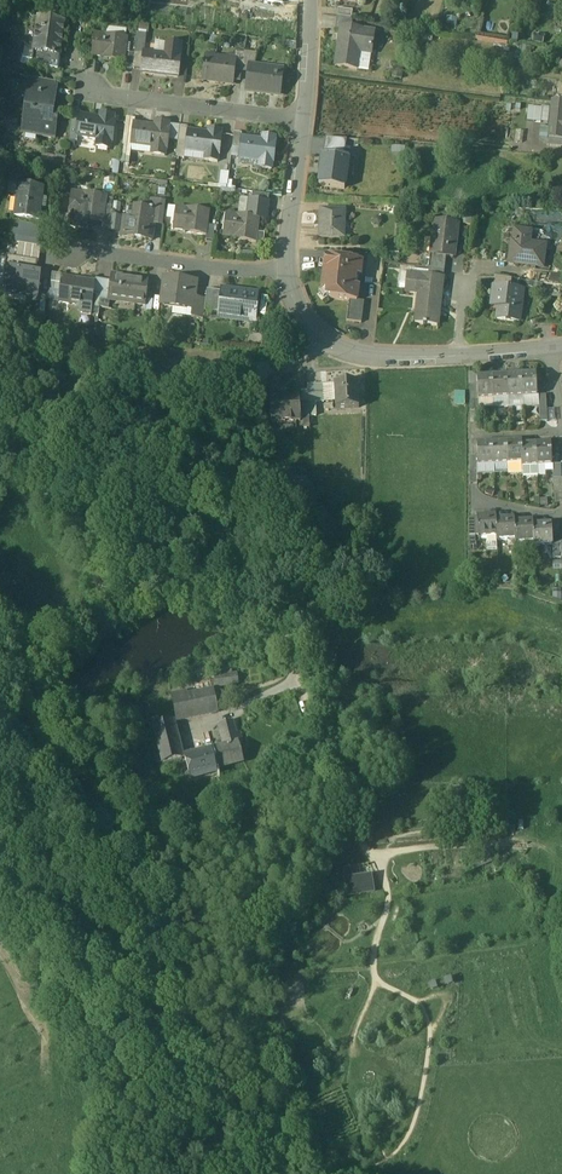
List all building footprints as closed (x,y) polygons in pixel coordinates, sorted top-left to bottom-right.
[(352,11),(338,9),(337,16),(351,18),(352,11)] [(351,18),(337,16),(334,31),(342,32),(349,33),(350,29),(351,29),(352,19),(351,18)] [(64,25),(38,21),(37,28),(34,49),(34,55),(60,59),(64,25)] [(37,28),(28,27),(25,47),(34,49),(37,28)] [(349,33),(342,32),(340,44),(339,44),(335,67),(357,70),(360,49),(371,50),(374,33),(351,29),(350,29),(349,33)] [(105,37),(94,35),(91,57),(103,58),(102,60),(123,63),(124,63),(125,53),(127,38),(105,35),(105,37)] [(165,56),(144,53),(144,55),(142,71),(142,73),(177,78),(181,45),(166,44),(165,56)] [(134,54),(125,53),(124,63),(123,63),(123,68),(132,69),(134,54)] [(144,55),(134,54),(132,69),(142,71),(144,55)] [(60,59),(34,55),(32,70),(58,73),(60,59)] [(243,57),(235,56),(235,61),(234,72),(241,73),(243,57)] [(252,57),(243,56),(243,57),(241,73),(249,74),(249,67),(251,67),(252,57)] [(235,61),(206,57),(203,82),(232,85),(234,72),(235,61)] [(251,67),(249,67),(249,74),(247,89),(253,88),(255,93),(279,96),(281,76),(275,76),(276,70),(251,67)] [(56,85),(31,81),(29,95),(54,98),(56,85)] [(54,98),(29,95),(24,134),(39,136),(39,139),(53,141),(56,118),(50,117),(53,99),(54,99),(54,98)] [(553,102),(548,139),(561,140),(561,137),(561,103),(553,102)] [(542,109),(528,108),(526,122),(540,123),(542,109)] [(81,114),(72,113),(68,143),(77,144),(78,138),(77,138),(79,118),(80,118),(81,114)] [(100,115),(100,120),(80,118),(79,118),(77,138),(78,138),(97,141),(96,148),(110,150),(111,143),(112,143),(115,122),(113,122),(114,117),(100,115)] [(135,121),(126,120),(124,135),(133,136),(134,125),(135,125),(135,121)] [(135,125),(134,125),(133,136),(132,145),(152,148),(152,155),(165,156),(166,150),(167,150),(169,129),(168,129),(169,124),(155,123),(155,127),(135,125)] [(188,128),(180,127),(178,141),(186,142),(187,132),(188,128)] [(221,131),(208,129),(208,134),(187,132),(186,142),(185,152),(205,154),(204,161),(217,163),(218,156),(219,156),(222,136),(221,136),(221,131)] [(242,135),(234,134),(232,148),(240,149),(241,138),(242,135)] [(275,138),(262,136),(262,141),(241,138),(240,149),(239,159),(259,161),(258,168),(271,169),(272,163),(274,163),(276,143),(275,143),(275,138)] [(325,140),(323,155),(345,157),(347,142),(325,139),(325,140)] [(323,155),(319,186),(345,189),(346,180),(351,180),(353,158),(345,157),(323,155)] [(219,187),(228,188),(229,172),(221,171),(219,187)] [(44,192),(19,189),(15,222),(39,225),(44,192)] [(269,196),(252,194),(251,201),(268,203),(269,196)] [(106,199),(84,196),(84,197),(72,196),(68,231),(81,233),(81,232),(87,233),(88,222),(102,224),(103,224),(104,214),(106,199)] [(251,201),(250,201),(248,217),(259,218),(259,219),(266,220),(268,203),(251,201)] [(165,209),(153,207),(152,210),(154,210),(152,223),(154,223),(163,224),(165,209)] [(133,219),(122,218),(120,238),(152,242),(154,223),(152,223),(154,210),(152,210),(134,208),(134,209),(133,219)] [(187,210),(176,209),(173,230),(184,232),(184,234),(206,237),(207,227),(209,212),(187,209),(187,210)] [(345,211),(318,211),(318,238),(344,238),(345,211)] [(112,215),(104,214),(103,224),(102,224),(102,229),(110,230),(112,215)] [(248,217),(237,215),(237,217),(225,215),(222,237),(234,238),(234,241),(256,243),(257,233),(259,219),(259,218),(248,217)] [(457,225),(435,222),(433,240),(425,239),(423,255),(431,256),(445,257),(453,258),(457,225)] [(215,228),(207,227),(206,237),(205,242),(213,243),(215,228)] [(530,233),(515,231),(514,243),(512,243),(510,264),(542,267),(544,247),(528,245),(530,233)] [(265,234),(257,233),(256,243),(255,248),(263,249),(265,234)] [(38,240),(19,237),(17,249),(20,250),(36,252),(38,240)] [(39,266),(41,252),(36,252),(20,250),(18,264),(38,266),(39,266)] [(431,256),(430,255),(428,269),(429,269),(444,271),(445,257),(431,256)] [(362,264),(326,259),(323,278),(355,282),(356,276),(360,277),(362,264)] [(36,279),(38,266),(18,264),(8,262),(6,275),(10,276),(36,279)] [(444,271),(429,269),(428,277),(443,279),(444,271)] [(428,277),(407,275),(405,293),(420,295),(418,314),(416,314),(415,324),(423,325),(423,326),(426,326),(437,327),(439,305),(440,305),(443,279),(428,277)] [(36,279),(10,276),(8,297),(38,301),(41,280),(36,279)] [(148,282),(111,277),(110,284),(108,299),(108,300),(109,301),(135,304),(135,307),(145,308),(146,301),(148,282)] [(509,279),(494,277),(493,288),(508,289),(509,279)] [(355,282),(323,278),(321,291),(323,293),(327,298),(330,298),(330,299),(349,301),(357,302),(357,301),(358,289),(354,288),(355,282)] [(197,284),(164,280),(161,306),(193,310),(195,301),(197,284)] [(84,285),(62,282),(59,307),(79,309),(80,309),(80,308),(92,310),(95,288),(94,288),(83,287),(84,285)] [(103,283),(95,282),(94,288),(95,288),(92,310),(100,311),(101,298),(103,283)] [(110,284),(103,283),(101,298),(108,299),(110,284)] [(508,289),(493,288),(492,300),(499,301),(496,320),(519,323),(523,291),(508,289)] [(258,295),(222,291),(222,294),(219,314),(219,318),(255,322),(258,295)] [(222,294),(207,292),(206,302),(204,313),(219,314),(222,294)] [(108,299),(101,298),(100,311),(108,312),(109,301),(108,300),(108,299)] [(153,302),(146,301),(145,308),(144,315),(151,316),(153,302)] [(206,302),(195,301),(193,310),(191,320),(203,321),(204,313),(206,302)] [(357,302),(349,301),(346,322),(361,324),(364,302),(357,301),(357,302)] [(92,310),(80,308),(80,309),(80,310),(79,309),(79,314),(81,317),(91,318),(92,310)] [(536,376),(521,377),(522,398),(537,397),(536,376)] [(521,377),(506,378),(507,399),(522,398),(521,377)] [(491,378),(477,379),(477,386),(478,400),(478,401),(493,400),(491,378)] [(506,378),(491,378),(493,400),(507,399),(506,378)] [(357,385),(334,387),(335,404),(335,411),(359,410),(357,385)] [(478,400),(477,386),(469,386),(470,400),(478,400)] [(322,387),(307,388),(308,406),(315,405),(323,405),(322,387)] [(334,387),(322,387),(323,405),(335,404),(334,387)] [(299,401),(299,406),(308,406),(307,392),(298,393),(299,401)] [(546,396),(538,397),(539,410),(547,410),(546,396)] [(478,400),(470,400),(470,413),(479,413),(478,401),(478,400)] [(299,401),(270,402),(271,425),(300,424),(299,406),(299,401)] [(308,406),(299,406),(300,422),(302,421),(309,421),(309,419),(308,406)] [(547,410),(539,410),(540,424),(547,423),(547,410)] [(521,443),(506,444),(507,466),(522,465),(521,447),(521,443)] [(506,444),(492,445),(493,467),(507,466),(506,444)] [(492,445),(477,446),(477,458),(478,468),(493,467),(492,445)] [(535,446),(521,447),(522,465),(522,469),(537,468),(535,446)] [(550,446),(535,446),(537,468),(551,467),(550,446)] [(477,458),(469,458),(469,472),(477,472),(477,468),(478,468),(477,458)] [(561,466),(553,467),(553,481),(561,480),(561,466)] [(561,480),(553,481),(554,495),(561,494),(561,480)] [(476,520),(469,521),(469,539),(477,538),(476,520)] [(495,520),(477,521),(477,520),(476,520),(477,538),(478,541),(479,541),(478,540),(486,540),(489,539),(489,537),(496,536),(495,523),(495,520)] [(513,522),(495,523),(496,536),(496,539),(496,544),(497,544),(497,542),(515,541),(514,526),(514,521),(513,521),(513,522)] [(532,525),(514,526),(515,541),(515,546),(516,546),(516,545),(534,544),(533,528),(532,524),(532,525)] [(550,527),(533,528),(534,544),(534,548),(551,547),(552,547),(552,545),(551,526),(550,526),(550,527)] [(489,539),(486,540),(487,552),(497,551),(496,544),(496,539),(489,539)] [(560,544),(552,545),(552,547),(553,561),(561,560),(560,544)] [(236,675),(215,678),(216,687),(237,684),(236,675)] [(186,693),(172,696),(177,721),(217,713),(213,692),(187,697),(186,693)] [(224,747),(211,751),(215,768),(244,761),(233,720),(218,724),(224,747)] [(172,722),(153,727),(162,763),(181,758),(172,722)] [(211,751),(185,758),(191,781),(217,774),(215,768),(211,751)] [(489,827),(479,828),(480,838),(490,837),(489,827)] [(489,858),(472,865),(474,872),(492,864),(489,858)] [(370,878),(345,882),(348,897),(373,892),(370,878)]
